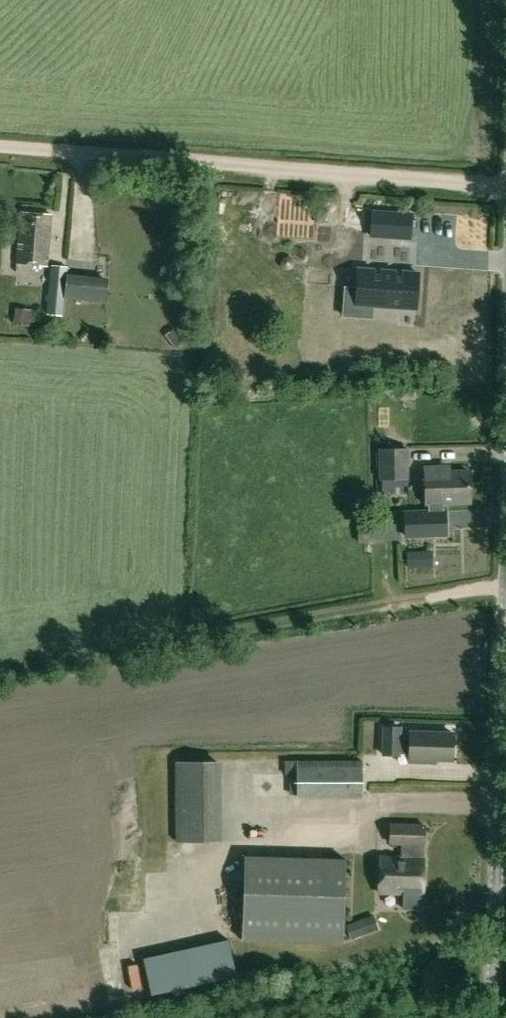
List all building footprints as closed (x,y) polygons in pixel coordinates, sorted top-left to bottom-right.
[(47,265),(51,215),(21,212),(17,263),(47,265)] [(421,215),(381,212),(379,236),(419,239),(421,215)] [(66,267),(51,265),(48,314),(62,315),(66,267)] [(400,276),(394,275),(394,272),(379,271),(378,274),(372,274),(373,270),(356,269),(355,288),(343,287),(341,316),(370,318),(371,306),(414,310),(417,274),(400,273),(400,276)] [(90,280),(88,302),(104,304),(106,282),(90,280)] [(14,312),(12,324),(28,326),(30,314),(14,312)] [(408,449),(379,449),(379,480),(382,480),(382,494),(403,494),(403,480),(409,480),(408,449)] [(443,466),(425,467),(425,473),(426,503),(428,503),(444,502),(470,502),(469,476),(443,476),(443,466)] [(428,511),(404,511),(405,535),(445,534),(444,502),(428,503),(428,511)] [(358,543),(384,542),(384,523),(377,523),(377,516),(357,516),(358,543)] [(418,552),(406,552),(407,564),(419,564),(418,552)] [(399,756),(399,755),(409,755),(408,763),(425,763),(425,760),(452,761),(453,734),(409,733),(409,734),(399,734),(399,728),(383,728),(383,756),(399,756)] [(221,842),(221,761),(175,762),(176,841),(221,842)] [(298,761),(296,798),(363,798),(362,761),(298,761)] [(378,786),(436,788),(437,771),(378,770),(378,786)] [(401,844),(401,858),(380,857),(379,893),(404,894),(404,908),(418,909),(419,895),(422,895),(424,826),(391,825),(390,844),(401,844)] [(345,859),(244,856),(242,940),(343,943),(345,859)] [(346,926),(351,939),(379,929),(374,915),(346,926)] [(151,996),(237,977),(229,939),(142,957),(151,996)] [(121,987),(129,965),(119,961),(111,983),(121,987)]
